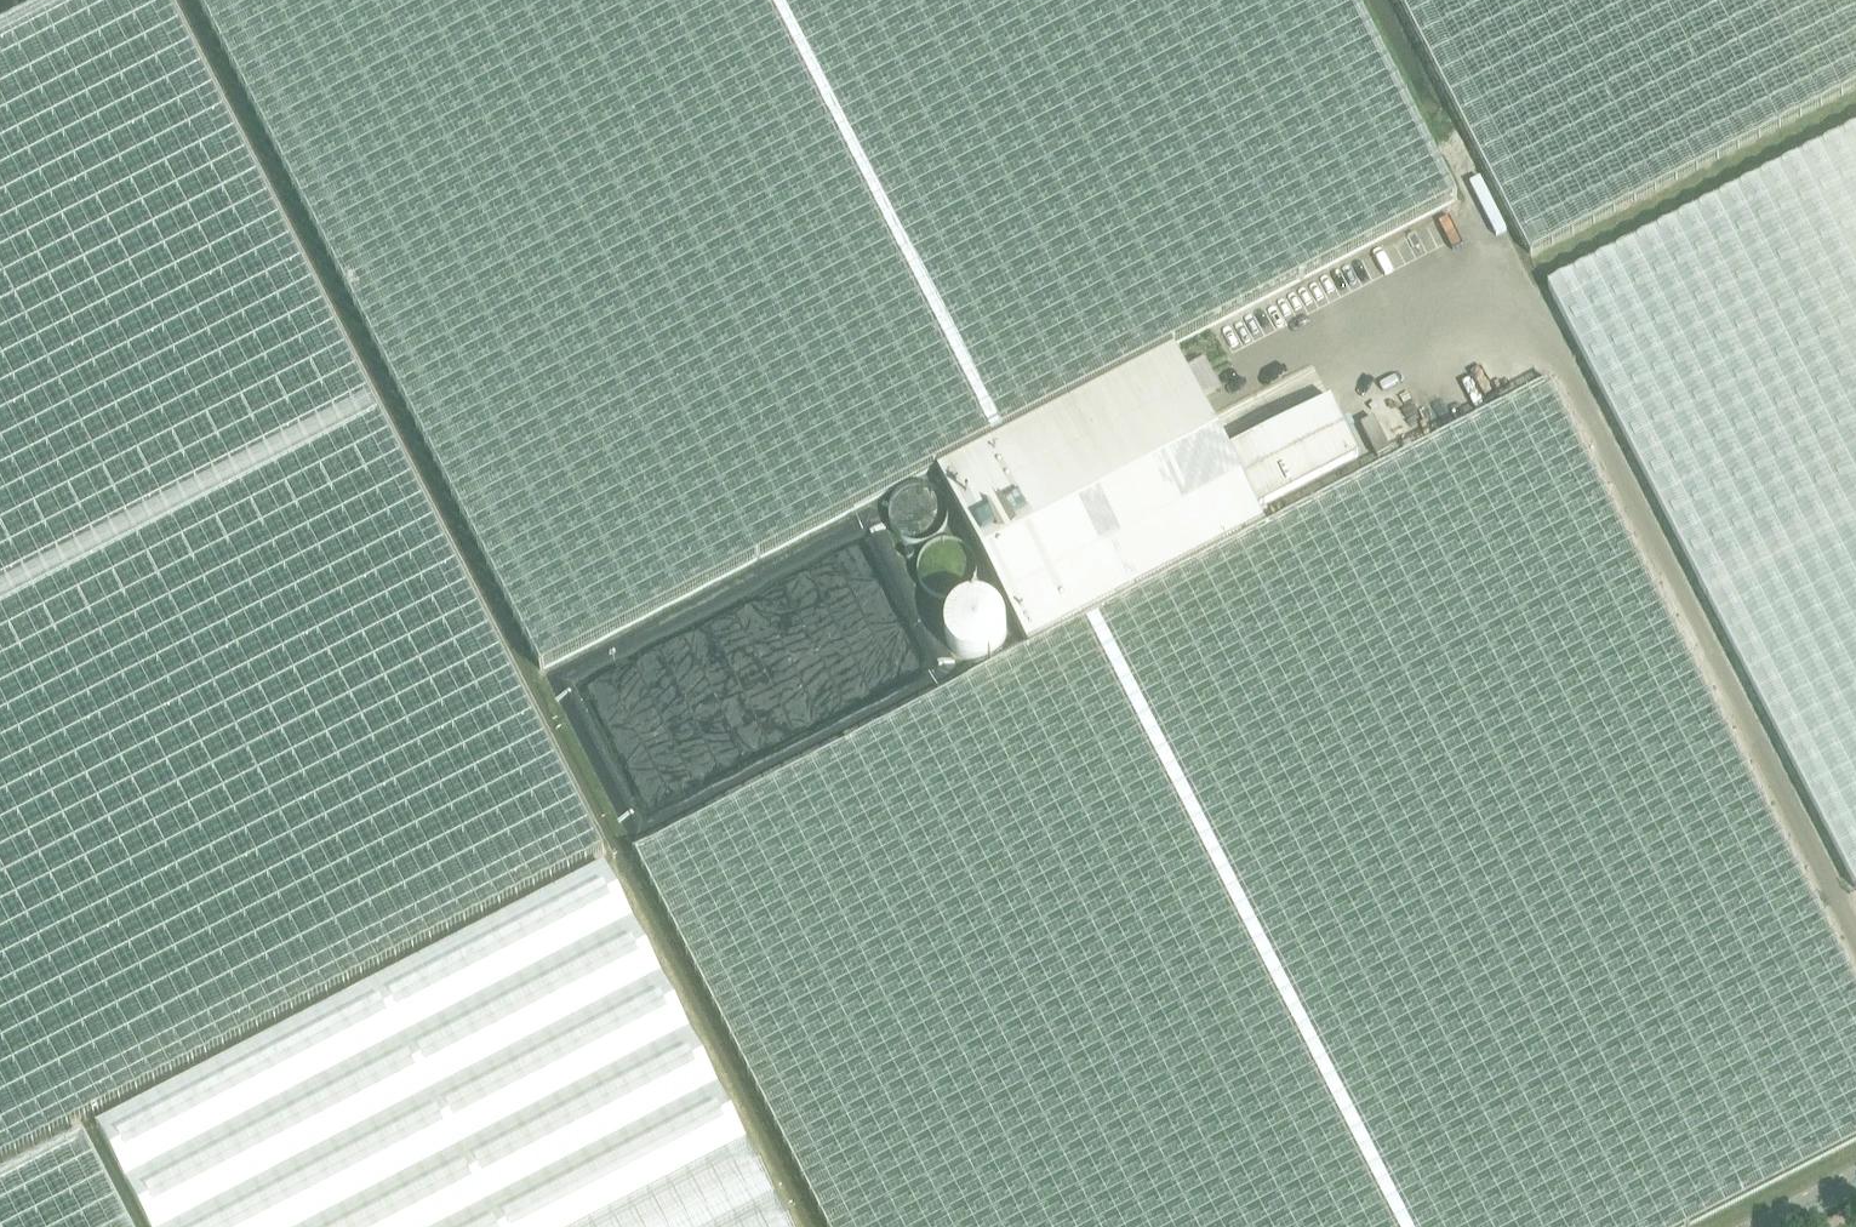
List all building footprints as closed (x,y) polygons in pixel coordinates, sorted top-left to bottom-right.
[(0,28),(0,1167),(605,851),(161,0),(53,0),(0,28)] [(937,469),(1029,648),(634,850),(827,1226),(1689,1226),(1855,1141),(1855,981),(1548,381),(1265,527),(1255,509),(1359,456),(1330,400),(1227,454),(1172,348),(1456,202),(1353,0),(198,0),(542,671),(937,469)] [(1530,255),(1855,88),(1855,0),(1399,0),(1530,255)] [(1547,287),(1855,888),(1855,129),(1547,287)] [(1375,418),(1361,425),(1378,458),(1392,451),(1375,418)] [(1002,614),(999,610),(995,606),(991,604),(986,602),(981,601),(975,601),(970,601),(965,603),(961,605),(956,608),(953,612),(950,616),(948,621),(947,626),(946,631),(947,637),(948,642),(950,647),(953,651),(957,655),(961,658),(966,660),(971,662),(976,662),(981,662),(986,661),(991,659),(996,656),(1000,653),(1003,648),(1006,644),(1007,639),(1008,634),(1008,628),(1007,623),(1005,618),(1002,614)] [(605,866),(99,1126),(151,1226),(791,1226),(605,866)] [(0,1177),(0,1226),(124,1226),(77,1136),(0,1177)]
